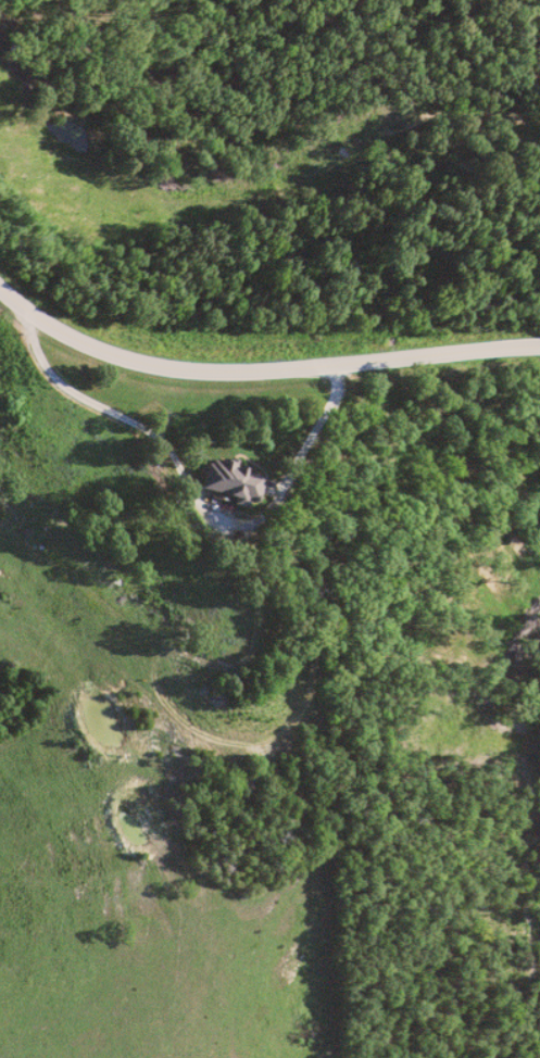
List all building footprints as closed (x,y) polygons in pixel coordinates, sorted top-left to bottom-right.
[(254,502),(262,472),(207,458),(199,487),(232,496),(230,504),(244,507),(245,500),(254,502)]
